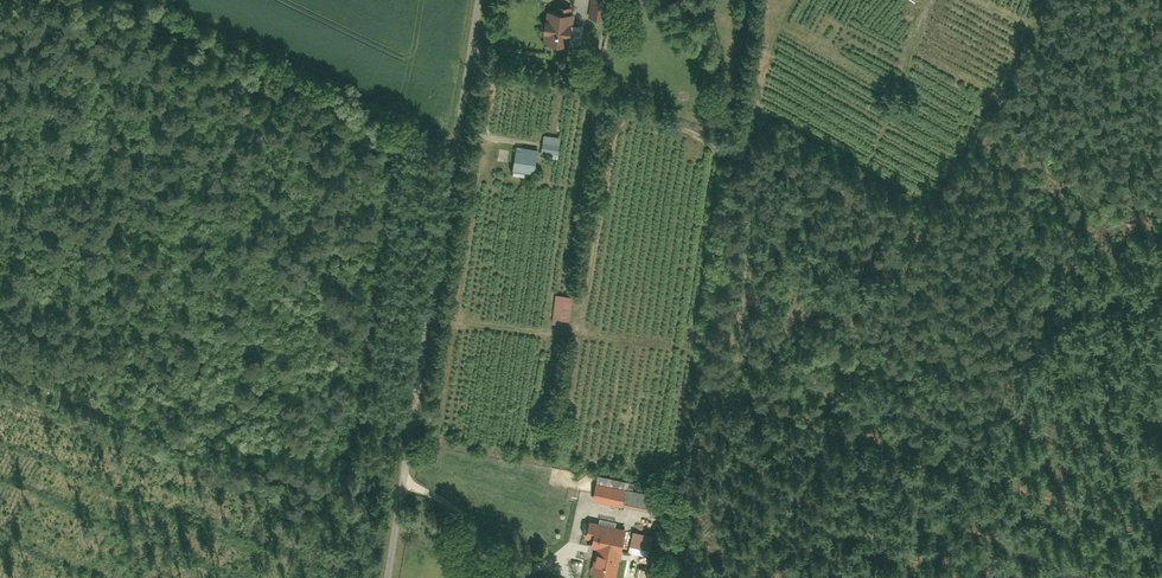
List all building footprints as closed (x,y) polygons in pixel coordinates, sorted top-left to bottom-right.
[(591,19),(607,21),(610,0),(593,0),(591,19)] [(550,10),(548,43),(574,45),(576,12),(550,10)] [(564,141),(545,141),(545,158),(564,158),(564,141)] [(516,151),(515,173),(537,174),(538,152),(516,151)] [(557,296),(557,322),(574,322),(575,296),(557,296)] [(634,484),(599,476),(597,486),(632,494),(634,484)] [(597,486),(593,505),(620,511),(625,493),(597,486)] [(655,499),(652,518),(668,520),(671,502),(655,499)] [(589,523),(584,544),(622,553),(627,532),(589,523)] [(637,533),(634,547),(651,550),(653,536),(637,533)]
